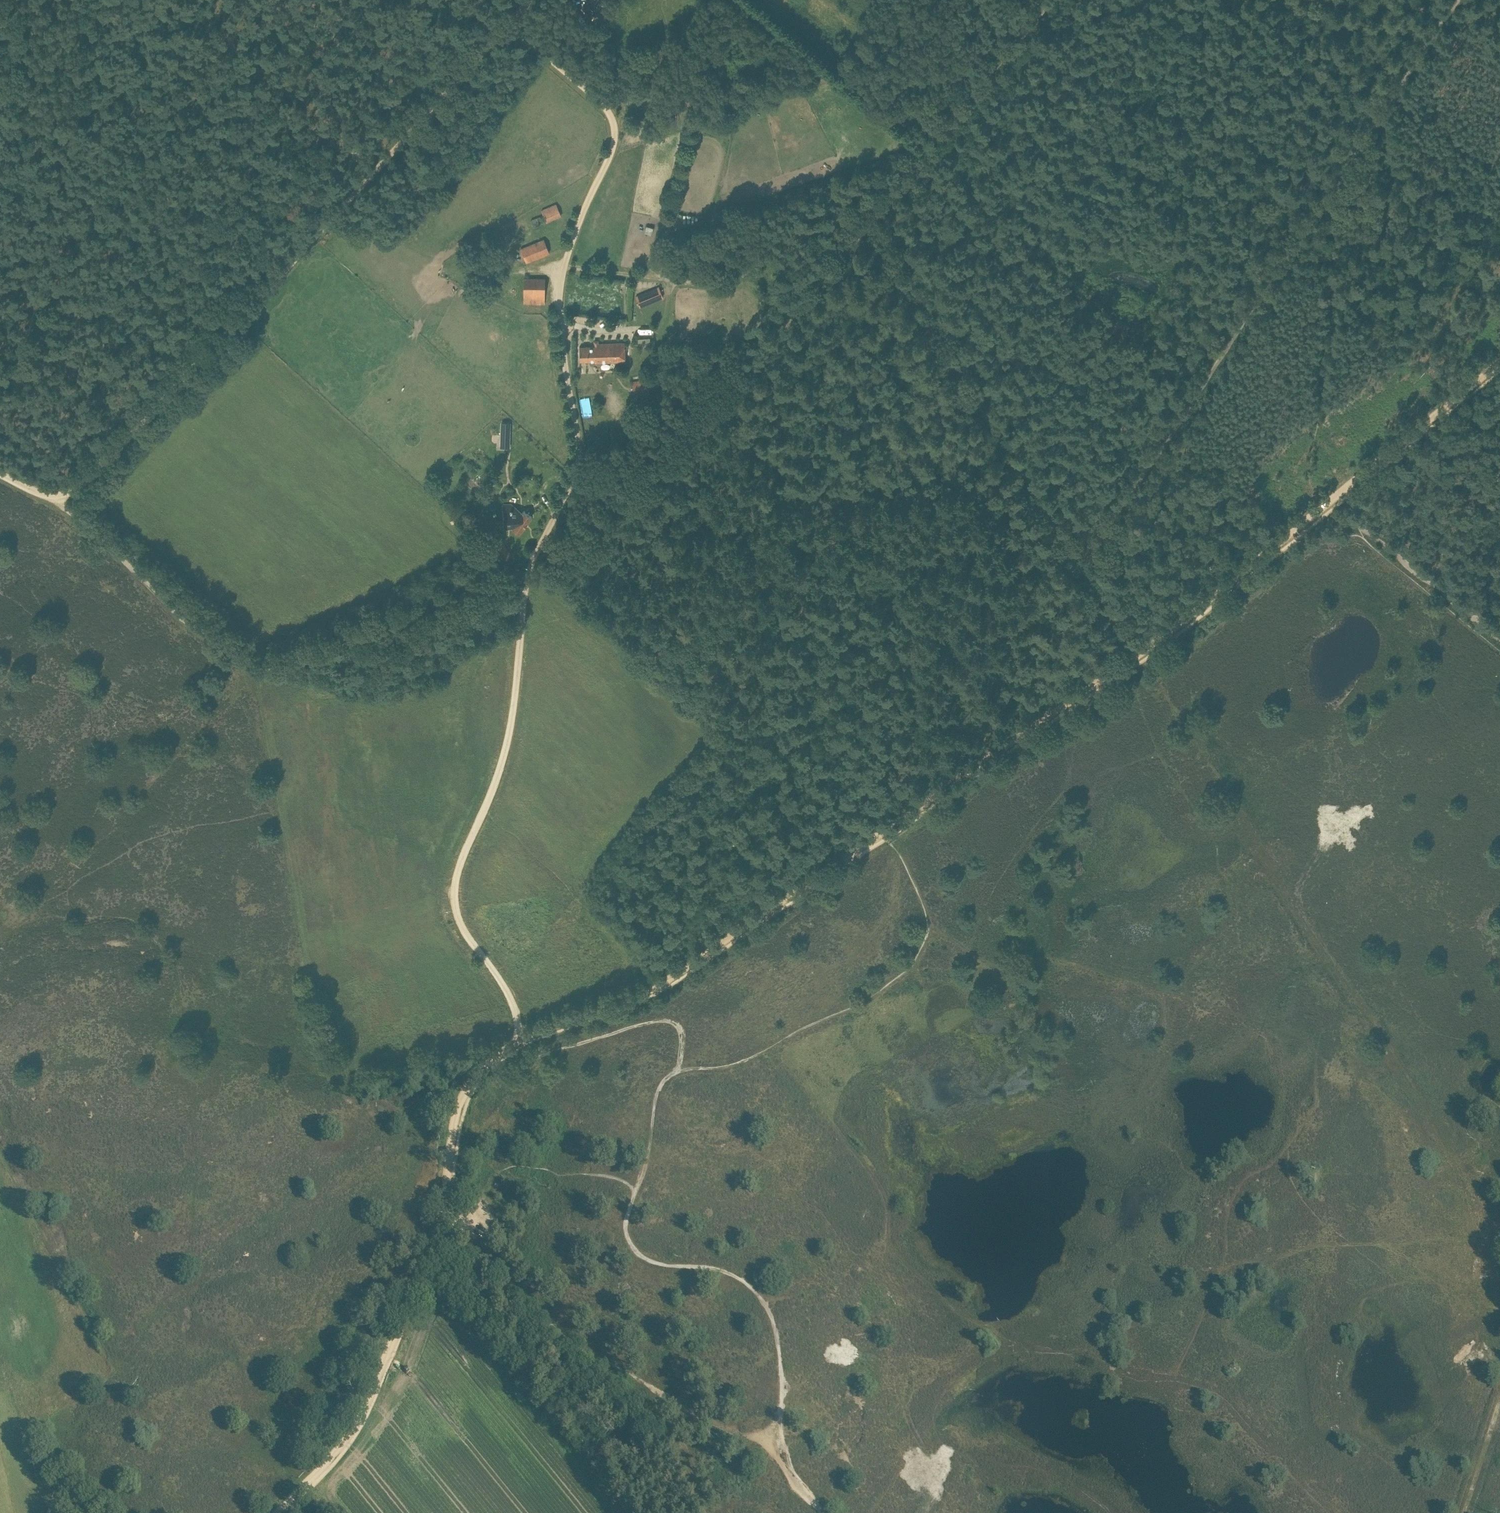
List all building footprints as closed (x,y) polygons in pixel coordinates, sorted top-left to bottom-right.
[(581,8),(584,11),(589,16),(593,11),(586,3),(581,8)] [(541,210),(546,221),(561,214),(557,204),(541,210)] [(531,220),(534,226),(543,222),(540,216),(531,220)] [(546,238),(521,246),(525,261),(550,253),(546,238)] [(524,303),(545,303),(545,278),(524,277),(524,303)] [(663,297),(659,286),(636,295),(640,306),(663,297)] [(640,345),(651,343),(650,336),(639,337),(640,345)] [(594,343),(595,346),(580,346),(580,360),(595,360),(595,361),(625,361),(625,343),(594,343)] [(511,422),(501,422),(500,447),(510,447),(511,422)] [(519,533),(532,516),(523,509),(522,511),(511,503),(503,503),(503,520),(512,526),(511,527),(519,533)]
